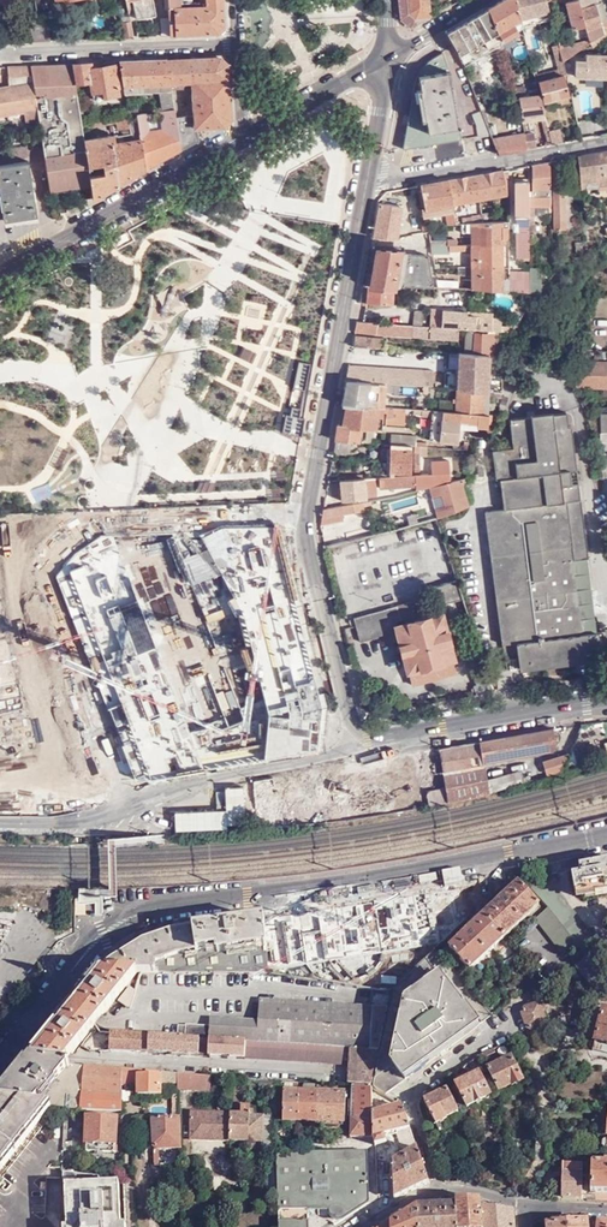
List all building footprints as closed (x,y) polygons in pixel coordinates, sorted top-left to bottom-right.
[(133,18),(153,15),(150,0),(130,0),(133,18)] [(169,36),(172,36),(217,33),(223,26),(222,0),(204,0),(204,7),(178,8),(178,0),(166,0),(167,19),(169,36)] [(432,16),(431,8),(430,0),(399,0),(400,17),(408,12),(415,18),(417,24),(432,16)] [(516,0),(504,0),(487,9),(504,41),(524,28),(521,17),(516,0)] [(521,17),(537,13),(538,20),(551,17),(547,0),(516,0),(521,17)] [(582,7),(580,0),(573,0),(573,1),(567,2),(573,27),(586,25),(582,7)] [(596,1),(587,3),(588,6),(582,7),(586,25),(589,34),(590,41),(601,34),(606,30),(606,0),(599,0),(596,1)] [(504,41),(487,9),(446,32),(456,48),(460,55),(464,65),(504,43),(504,41)] [(409,28),(417,24),(415,18),(408,12),(400,17),(400,20),(409,28)] [(119,19),(123,38),(133,37),(128,18),(119,19)] [(159,20),(160,36),(169,36),(167,19),(159,20)] [(46,21),(38,22),(41,41),(44,41),(49,41),(46,21)] [(38,22),(29,24),(31,42),(41,41),(38,22)] [(367,34),(356,31),(354,39),(364,41),(367,34)] [(590,41),(589,34),(583,36),(584,39),(564,44),(562,35),(557,36),(560,48),(562,60),(589,42),(590,41)] [(601,34),(590,41),(589,42),(592,46),(604,38),(601,34)] [(460,55),(456,48),(450,50),(442,53),(434,59),(427,65),(416,81),(408,119),(402,150),(491,134),(464,65),(460,55)] [(562,60),(560,48),(554,50),(558,67),(536,72),(538,82),(563,75),(566,75),(562,60)] [(606,76),(606,55),(586,54),(586,59),(575,59),(576,75),(606,76)] [(169,90),(190,87),(190,81),(226,79),(225,65),(218,58),(217,57),(165,60),(169,90)] [(121,93),(154,92),(155,93),(158,111),(172,109),(170,97),(169,90),(165,60),(116,62),(120,86),(121,93)] [(91,100),(106,98),(105,95),(118,93),(117,86),(120,86),(116,62),(90,65),(90,63),(70,64),(72,76),(74,88),(79,87),(78,82),(85,81),(86,88),(89,88),(91,100)] [(56,78),(72,76),(70,64),(42,65),(45,85),(57,83),(56,78)] [(48,192),(89,185),(82,140),(80,128),(79,123),(74,88),(72,76),(56,78),(57,83),(45,85),(42,65),(28,66),(37,121),(48,192)] [(22,112),(23,122),(37,121),(28,66),(6,67),(6,87),(0,88),(0,115),(22,112)] [(563,75),(538,82),(543,101),(568,94),(563,75)] [(190,81),(192,115),(173,118),(178,151),(197,140),(194,128),(221,127),(228,120),(226,79),(190,81)] [(539,90),(537,83),(528,85),(529,93),(539,90)] [(525,85),(515,87),(516,94),(526,92),(525,85)] [(519,98),(522,122),(546,119),(539,93),(519,98)] [(144,170),(178,151),(173,118),(172,109),(158,111),(160,130),(147,132),(144,113),(135,115),(136,120),(144,170)] [(80,128),(115,123),(116,128),(121,127),(122,135),(109,137),(109,136),(82,140),(91,198),(144,170),(136,120),(126,122),(125,115),(79,123),(80,128)] [(548,130),(552,145),(564,143),(560,128),(548,130)] [(493,140),(495,146),(498,155),(526,150),(524,138),(524,134),(493,140)] [(524,138),(526,150),(536,148),(535,137),(524,138)] [(578,157),(579,190),(585,190),(584,182),(597,182),(598,189),(606,189),(606,151),(578,157)] [(0,165),(0,220),(33,215),(26,162),(0,165)] [(550,162),(532,166),(532,197),(533,197),(549,197),(550,162)] [(553,228),(564,228),(564,187),(566,187),(566,183),(566,169),(554,169),(554,187),(553,187),(553,228)] [(506,195),(506,170),(502,172),(473,176),(477,201),(506,195)] [(477,201),(473,176),(447,181),(449,205),(477,201)] [(449,205),(447,181),(418,186),(419,190),(415,190),(418,217),(423,217),(450,212),(449,205)] [(528,206),(528,182),(514,182),(514,217),(528,217),(528,206)] [(549,197),(533,197),(533,206),(549,206),(549,197)] [(377,202),(372,236),(396,238),(401,206),(377,202)] [(451,225),(450,214),(441,215),(442,226),(451,225)] [(506,245),(507,222),(487,223),(481,223),(467,224),(457,225),(458,234),(468,234),(468,246),(500,245),(506,245)] [(519,259),(529,260),(528,233),(519,233),(519,259)] [(500,269),(500,245),(468,246),(469,268),(500,269)] [(447,255),(446,246),(429,247),(430,255),(447,255)] [(417,288),(432,288),(426,256),(397,255),(396,250),(374,249),(368,285),(392,286),(417,288)] [(529,274),(530,292),(538,293),(546,283),(540,282),(539,268),(529,267),(529,274)] [(501,291),(500,269),(469,268),(457,268),(457,277),(470,277),(471,290),(501,291)] [(529,274),(508,273),(508,291),(530,292),(529,274)] [(437,288),(458,289),(458,281),(436,280),(437,288)] [(391,305),(392,286),(368,285),(361,285),(358,303),(391,305)] [(499,325),(500,318),(491,317),(491,313),(441,310),(440,322),(429,321),(429,327),(457,328),(466,328),(492,330),(499,330),(499,325)] [(410,337),(410,325),(400,324),(355,322),(353,331),(378,335),(410,337)] [(457,328),(429,327),(410,325),(410,337),(457,340),(457,328)] [(487,354),(491,355),(492,330),(466,328),(465,353),(468,353),(487,354)] [(351,345),(383,348),(384,338),(352,336),(351,345)] [(578,360),(606,361),(606,353),(598,352),(598,351),(579,350),(578,360)] [(485,390),(486,363),(487,354),(468,353),(465,353),(457,353),(455,388),(485,390)] [(500,357),(497,355),(491,355),(487,354),(486,363),(500,363),(500,357)] [(578,360),(577,384),(606,385),(606,361),(578,360)] [(377,383),(431,387),(431,370),(347,365),(344,381),(377,383)] [(318,369),(306,366),(299,392),(311,395),(318,369)] [(375,407),(377,383),(344,381),(340,406),(343,406),(372,407),(375,407)] [(487,413),(488,391),(485,390),(455,388),(454,412),(487,413)] [(438,409),(452,410),(453,402),(439,401),(438,409)] [(378,430),(380,408),(375,407),(372,407),(343,406),(340,428),(336,428),(334,442),(356,443),(360,443),(360,433),(356,433),(357,428),(378,430)] [(400,425),(401,409),(382,408),(381,425),(400,425)] [(490,414),(487,413),(454,412),(418,410),(418,415),(429,415),(428,439),(455,441),(456,434),(459,434),(459,420),(475,421),(475,427),(486,428),(487,421),(489,421),(490,414)] [(580,498),(572,499),(569,471),(576,469),(570,426),(567,427),(565,412),(508,421),(511,448),(490,452),(493,481),(499,480),(503,512),(484,515),(505,655),(519,652),(521,670),(587,661),(587,657),(606,654),(606,646),(605,630),(590,632),(580,559),(589,557),(580,498)] [(309,422),(291,418),(286,435),(305,439),(309,422)] [(410,447),(415,447),(417,447),(424,447),(424,443),(413,442),(413,437),(388,436),(388,445),(404,446),(406,446),(410,447)] [(356,443),(334,442),(332,454),(349,457),(351,447),(356,448),(356,443)] [(405,472),(406,446),(404,446),(388,445),(388,450),(379,450),(379,460),(387,461),(387,471),(387,474),(391,474),(391,472),(405,472)] [(414,491),(427,488),(443,483),(449,481),(448,460),(430,461),(431,474),(413,475),(413,476),(408,476),(378,478),(378,488),(414,485),(414,491)] [(572,499),(580,498),(576,469),(569,471),(572,499)] [(432,508),(434,516),(435,519),(467,507),(461,487),(462,478),(443,483),(427,488),(430,497),(439,495),(442,506),(432,508)] [(339,502),(365,500),(363,479),(361,479),(339,481),(338,481),(339,502)] [(320,519),(320,524),(343,521),(342,515),(365,511),(364,503),(322,510),(320,519)] [(110,535),(119,534),(117,522),(108,524),(110,535)] [(246,650),(162,654),(165,707),(180,706),(181,729),(259,725),(260,722),(258,681),(288,697),(282,579),(270,572),(269,561),(215,531),(198,564),(250,592),(253,654),(246,650)] [(191,584),(229,607),(240,589),(203,566),(191,584)] [(437,606),(461,599),(461,596),(455,579),(441,584),(442,587),(431,590),(435,606),(416,611),(419,622),(395,628),(410,687),(455,675),(437,606)] [(409,604),(395,608),(398,619),(413,616),(409,604)] [(398,619),(395,608),(383,611),(384,615),(360,621),(361,626),(354,628),(358,644),(391,635),(388,625),(399,622),(398,619)] [(384,615),(383,611),(352,619),(354,628),(361,626),(360,621),(384,615)] [(554,730),(438,750),(441,774),(444,789),(447,803),(471,797),(498,791),(497,785),(489,787),(484,759),(557,745),(554,730)] [(178,774),(177,754),(133,757),(134,777),(178,774)] [(547,775),(566,770),(572,754),(544,762),(547,775)] [(447,803),(444,789),(425,793),(427,807),(447,803)] [(579,868),(584,895),(606,891),(606,863),(579,868)] [(579,868),(569,870),(575,900),(585,898),(606,894),(606,891),(584,895),(579,868)] [(526,880),(521,880),(547,909),(553,915),(578,946),(579,948),(581,947),(586,953),(597,944),(552,888),(550,875),(526,880)] [(499,877),(268,918),(272,957),(441,932),(499,877)] [(477,910),(504,938),(539,906),(518,883),(485,915),(478,908),(477,910)] [(535,920),(564,958),(578,946),(553,915),(547,909),(535,920)] [(477,910),(475,912),(482,919),(449,949),(469,970),(504,938),(477,910)] [(114,963),(100,973),(106,973),(137,973),(139,973),(176,973),(269,974),(264,920),(179,932),(144,943),(114,963)] [(437,950),(393,993),(393,996),(374,1087),(387,1096),(413,1076),(413,1075),(414,1075),(492,1015),(437,950)] [(100,973),(32,1059),(64,1064),(137,973),(106,973),(100,973)] [(130,986),(119,1000),(130,1009),(136,991),(130,986)] [(202,1057),(351,1066),(350,1086),(352,1086),(372,1087),(372,1088),(388,1008),(388,1007),(261,1000),(260,1021),(258,1043),(208,1040),(209,1028),(178,1026),(178,1038),(149,1037),(149,1035),(110,1033),(109,1051),(202,1056),(202,1057)] [(540,1005),(528,1007),(525,1008),(523,1014),(527,1028),(526,1028),(532,1032),(546,1028),(540,1005)] [(601,1011),(591,1052),(606,1056),(606,1012),(601,1011)] [(208,1040),(258,1043),(260,1021),(210,1018),(209,1028),(208,1040)] [(476,1058),(479,1063),(480,1066),(498,1057),(494,1049),(476,1058)] [(476,1058),(462,1069),(466,1073),(479,1063),(476,1058)] [(512,1058),(489,1070),(500,1093),(513,1086),(513,1087),(524,1082),(512,1058)] [(0,1098),(0,1100),(39,1105),(70,1064),(66,1064),(64,1064),(32,1059),(0,1098)] [(39,1105),(47,1106),(72,1073),(83,1074),(84,1065),(70,1064),(39,1105)] [(47,1106),(52,1107),(83,1111),(119,1113),(122,1112),(121,1086),(121,1069),(84,1065),(83,1074),(72,1073),(47,1106)] [(177,1074),(121,1069),(121,1086),(131,1086),(131,1083),(131,1079),(135,1079),(135,1083),(137,1083),(137,1094),(160,1095),(160,1082),(177,1083),(177,1074)] [(480,1073),(456,1086),(468,1109),(491,1097),(480,1073)] [(208,1077),(177,1074),(177,1083),(177,1090),(207,1092),(208,1077)] [(259,1089),(273,1090),(273,1082),(260,1081),(259,1089)] [(300,1091),(300,1083),(294,1083),(293,1091),(284,1091),(283,1121),(345,1123),(345,1092),(300,1091)] [(374,1115),(372,1087),(352,1086),(353,1138),(375,1138),(374,1115)] [(448,1091),(426,1101),(437,1125),(447,1120),(447,1119),(459,1113),(448,1091)] [(267,1115),(275,1115),(275,1100),(265,1099),(264,1109),(268,1109),(267,1115)] [(49,1110),(52,1107),(47,1106),(39,1105),(0,1100),(0,1103),(49,1110)] [(17,1150),(26,1139),(49,1110),(0,1103),(0,1149),(17,1150)] [(190,1139),(263,1141),(264,1115),(254,1115),(254,1107),(245,1106),(245,1114),(238,1114),(191,1112),(190,1139)] [(410,1127),(403,1107),(374,1115),(375,1138),(375,1145),(387,1144),(385,1136),(410,1127)] [(262,1155),(277,1156),(277,1141),(275,1115),(267,1115),(264,1115),(263,1141),(262,1155)] [(178,1116),(173,1117),(154,1119),(154,1147),(158,1151),(180,1148),(178,1116)] [(118,1119),(88,1118),(87,1144),(88,1144),(87,1152),(114,1153),(114,1144),(117,1144),(118,1119)] [(147,1120),(131,1121),(132,1129),(148,1127),(147,1120)] [(417,1147),(411,1131),(397,1136),(402,1151),(417,1147)] [(17,1150),(0,1149),(0,1171),(17,1150)] [(394,1164),(394,1200),(428,1182),(417,1149),(394,1164)] [(279,1226),(309,1226),(309,1210),(329,1208),(331,1213),(334,1217),(337,1219),(343,1220),(370,1203),(369,1152),(278,1154),(279,1226)] [(593,1164),(590,1167),(590,1192),(606,1193),(606,1164),(593,1164)] [(267,1185),(278,1185),(278,1166),(267,1166),(267,1185)] [(555,1190),(554,1199),(581,1200),(582,1166),(562,1166),(562,1190),(555,1190)] [(120,1185),(66,1187),(67,1226),(121,1226),(120,1185)] [(482,1207),(482,1200),(456,1201),(456,1206),(458,1226),(483,1226),(482,1207)] [(456,1206),(417,1208),(418,1226),(458,1226),(456,1206)] [(512,1210),(482,1207),(483,1226),(514,1226),(512,1210)] [(417,1208),(416,1208),(391,1225),(391,1226),(418,1226),(417,1208)]
